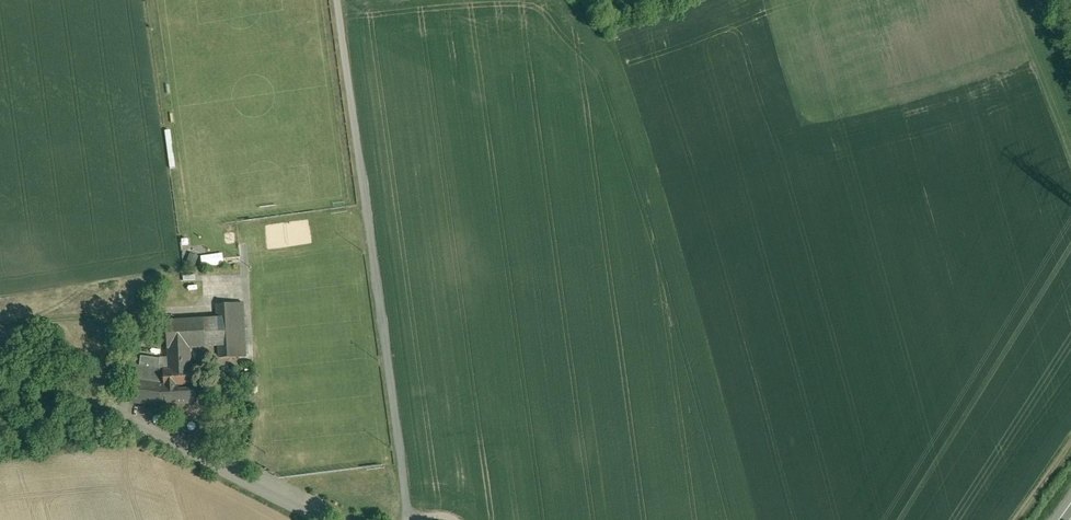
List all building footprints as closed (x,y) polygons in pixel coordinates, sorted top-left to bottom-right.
[(194,264),(197,255),(189,252),(186,261),(194,264)] [(217,319),(166,322),(167,348),(190,347),(218,345),(219,358),(236,357),(233,303),(217,304),(217,319)] [(160,358),(141,356),(139,366),(135,366),(130,402),(137,401),(137,403),(145,402),(145,404),(153,403),(153,405),(161,404),(161,406),(180,405),(179,387),(193,386),(192,368),(191,368),(190,347),(169,348),(170,369),(164,370),(164,366),(159,365),(160,358)]
